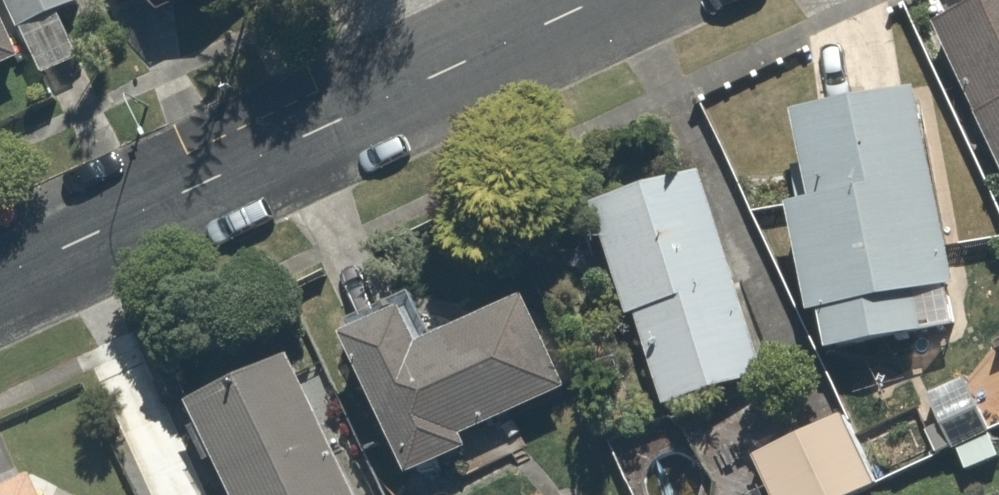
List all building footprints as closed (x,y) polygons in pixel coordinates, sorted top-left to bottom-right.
[(34,77),(78,56),(57,11),(81,0),(0,0),(0,5),(13,32),(21,49),(34,77)] [(926,17),(998,179),(998,0),(965,0),(926,17)] [(21,49),(13,32),(0,5),(0,59),(21,49)] [(914,83),(785,108),(802,196),(781,200),(803,311),(815,309),(822,347),(950,323),(943,285),(952,283),(914,83)] [(696,175),(596,208),(659,405),(760,373),(696,175)] [(396,304),(336,330),(401,472),(463,446),(457,433),(565,385),(519,291),(412,340),(396,304)] [(186,404),(226,494),(349,494),(289,358),(186,404)] [(989,428),(963,376),(924,393),(951,447),(989,428)] [(873,482),(839,411),(749,453),(769,494),(846,494),(873,482)] [(26,473),(0,485),(0,494),(37,494),(26,473)]
